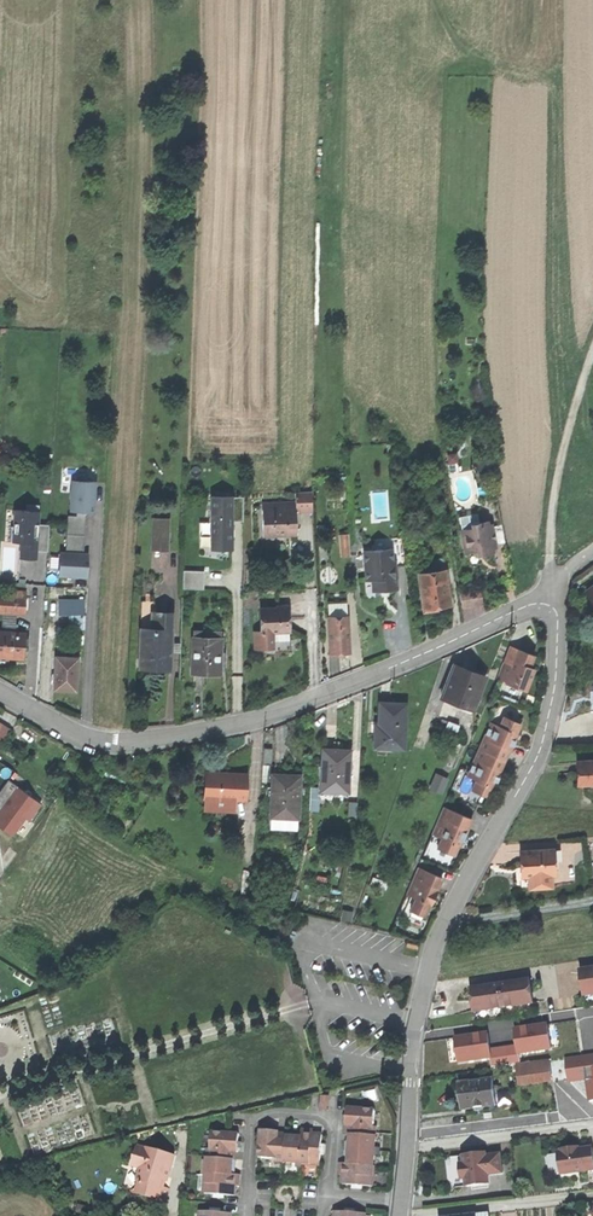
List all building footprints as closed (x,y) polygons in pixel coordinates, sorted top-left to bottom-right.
[(90,512),(93,513),(94,498),(95,482),(72,481),(71,490),(70,490),(69,502),(71,502),(70,511),(77,512),(90,512)] [(295,502),(296,512),(312,511),(312,492),(295,492),(295,502)] [(233,521),(233,497),(233,496),(211,496),(211,550),(232,550),(233,532),(233,521)] [(233,497),(233,521),(243,521),(243,497),(233,497)] [(292,512),(296,512),(295,502),(262,503),(263,533),(286,532),(286,535),(296,535),(296,516),(292,516),(292,512)] [(21,542),(36,543),(37,524),(38,524),(39,505),(27,504),(26,510),(15,510),(14,526),(11,526),(11,542),(21,542)] [(469,524),(479,522),(477,514),(460,517),(462,529),(470,528),(469,524)] [(77,516),(68,516),(66,553),(83,554),(85,516),(77,516)] [(169,519),(152,518),(151,551),(167,551),(169,519)] [(495,544),(493,531),(489,529),(488,520),(479,522),(469,524),(470,528),(462,529),(463,536),(462,538),(463,546),(471,552),(473,552),(475,551),(476,556),(494,552),(493,544),(495,544)] [(37,524),(36,543),(36,551),(48,551),(49,525),(38,524),(37,524)] [(493,531),(495,544),(504,542),(501,525),(492,527),(493,531)] [(341,556),(350,556),(349,535),(339,535),(341,556)] [(371,540),(372,550),(390,549),(391,561),(394,561),(395,570),(404,569),(402,537),(371,540)] [(36,543),(21,542),(20,558),(29,559),(36,559),(36,551),(36,543)] [(396,589),(395,570),(394,561),(391,561),(390,549),(372,550),(364,551),(366,580),(372,579),(373,591),(385,590),(396,589)] [(66,553),(60,553),(59,576),(69,576),(77,577),(87,577),(87,566),(88,554),(83,554),(66,553)] [(418,565),(419,574),(433,572),(432,563),(418,565)] [(204,571),(184,571),(183,589),(204,589),(204,571)] [(433,572),(419,574),(421,593),(423,602),(424,612),(437,610),(437,607),(450,605),(448,587),(446,571),(433,572)] [(481,589),(472,590),(475,606),(483,605),(481,589)] [(472,590),(460,592),(462,608),(475,606),(472,590)] [(25,611),(26,599),(7,597),(0,597),(0,609),(25,611)] [(139,629),(141,629),(153,630),(153,613),(154,601),(140,600),(139,629)] [(58,617),(84,617),(84,602),(58,602),(58,617)] [(328,605),(328,618),(347,617),(346,604),(328,605)] [(265,648),(273,648),(273,633),(277,633),(289,632),(289,630),(288,608),(260,609),(261,632),(254,632),(254,649),(265,648)] [(0,609),(0,613),(4,613),(3,623),(16,624),(16,614),(25,614),(25,611),(0,609)] [(153,630),(141,629),(140,668),(157,668),(169,668),(171,613),(153,613),(153,630)] [(347,617),(328,618),(327,618),(329,653),(339,653),(350,652),(348,617),(347,617)] [(3,631),(15,632),(16,624),(3,623),(3,631)] [(24,632),(15,632),(3,631),(0,631),(0,657),(8,658),(23,658),(24,632)] [(289,640),(289,632),(277,633),(277,641),(289,640)] [(221,639),(193,638),(191,672),(204,674),(220,673),(220,666),(220,652),(221,639)] [(509,647),(503,663),(512,667),(518,650),(509,647)] [(505,683),(526,691),(534,672),(535,670),(530,668),(535,657),(518,650),(512,667),(503,663),(497,678),(506,682),(505,683)] [(54,690),(76,691),(78,658),(56,657),(55,673),(54,690)] [(472,710),(485,678),(471,672),(454,665),(441,697),(472,710)] [(375,747),(404,749),(405,704),(393,704),(380,703),(379,726),(376,726),(375,747)] [(492,724),(480,750),(504,761),(509,751),(510,751),(516,739),(514,738),(514,736),(520,724),(504,717),(499,727),(492,724)] [(0,724),(0,742),(1,743),(10,730),(0,724)] [(263,765),(272,765),(273,749),(264,748),(263,765)] [(339,750),(323,749),(322,766),(325,766),(323,791),(348,792),(350,751),(339,750)] [(493,785),(495,783),(496,784),(502,772),(500,771),(504,761),(480,750),(468,776),(476,780),(471,790),(488,797),(493,785)] [(577,762),(577,767),(578,785),(592,784),(592,761),(577,762)] [(245,800),(246,775),(224,774),(224,775),(221,775),(206,774),(204,810),(218,811),(219,799),(232,799),(245,800)] [(448,779),(436,774),(430,789),(442,794),(448,779)] [(271,817),(298,818),(300,776),(288,775),(273,775),(272,787),(271,817)] [(17,787),(8,780),(0,790),(0,810),(17,787)] [(17,787),(0,810),(0,827),(12,835),(25,817),(28,820),(40,804),(17,787)] [(270,829),(271,817),(272,787),(266,787),(263,829),(270,829)] [(231,812),(232,799),(219,799),(218,811),(231,812)] [(357,802),(349,802),(348,816),(357,816),(357,802)] [(437,848),(454,855),(459,843),(460,841),(462,842),(471,819),(443,807),(432,834),(442,838),(437,848)] [(298,818),(271,817),(270,829),(297,830),(298,818)] [(519,852),(520,864),(524,864),(524,876),(529,876),(533,876),(534,888),(551,887),(550,874),(555,874),(554,862),(553,850),(519,852)] [(410,911),(424,917),(430,902),(431,900),(433,900),(442,878),(418,868),(406,894),(415,898),(410,911)] [(370,885),(385,890),(387,882),(373,877),(370,885)] [(581,971),(584,996),(592,994),(592,969),(581,971)] [(472,988),(475,1012),(535,1003),(531,979),(517,981),(489,986),(472,988)] [(548,1025),(515,1030),(517,1047),(518,1053),(551,1049),(548,1025)] [(458,1062),(491,1058),(490,1051),(488,1034),(470,1036),(455,1038),(458,1062)] [(582,1042),(583,1053),(592,1052),(592,1041),(582,1042)] [(520,1065),(518,1053),(517,1047),(490,1051),(491,1058),(493,1069),(517,1065),(520,1065)] [(588,1081),(586,1070),(592,1069),(592,1055),(565,1059),(569,1083),(580,1082),(588,1081)] [(520,1065),(517,1065),(519,1083),(552,1078),(550,1061),(520,1065)] [(496,1104),(493,1079),(459,1083),(461,1094),(462,1109),(496,1104)] [(319,1107),(328,1108),(329,1089),(320,1092),(319,1107)] [(347,1134),(350,1135),(376,1136),(377,1127),(374,1127),(375,1109),(347,1107),(346,1118),(345,1125),(348,1126),(347,1134)] [(258,1157),(275,1159),(275,1161),(320,1165),(321,1147),(322,1135),(313,1135),(313,1130),(301,1129),(300,1135),(297,1134),(277,1133),(277,1131),(271,1131),(260,1130),(258,1157)] [(218,1195),(233,1196),(234,1186),(239,1186),(240,1175),(234,1174),(234,1170),(235,1151),(237,1151),(238,1145),(238,1134),(211,1132),(210,1149),(207,1149),(204,1194),(218,1195)] [(372,1186),(376,1136),(350,1135),(350,1139),(350,1140),(346,1142),(346,1155),(348,1158),(348,1161),(347,1164),(339,1163),(338,1174),(343,1175),(342,1184),(354,1185),(372,1186)] [(133,1193),(164,1201),(167,1189),(165,1188),(160,1187),(163,1179),(167,1180),(169,1172),(174,1156),(146,1148),(146,1149),(137,1147),(131,1166),(140,1168),(133,1193)] [(558,1153),(561,1173),(561,1174),(592,1170),(592,1153),(592,1148),(581,1150),(579,1150),(578,1147),(561,1150),(561,1152),(558,1153)] [(486,1155),(488,1174),(505,1172),(503,1153),(486,1155)] [(561,1173),(558,1153),(545,1155),(548,1175),(561,1173)] [(488,1174),(486,1155),(485,1154),(462,1156),(463,1163),(459,1163),(461,1179),(465,1179),(466,1187),(470,1186),(478,1185),(489,1184),(488,1174)] [(455,1188),(466,1187),(465,1179),(461,1179),(459,1163),(463,1163),(462,1156),(451,1157),(452,1165),(448,1165),(450,1179),(454,1179),(455,1188)]
